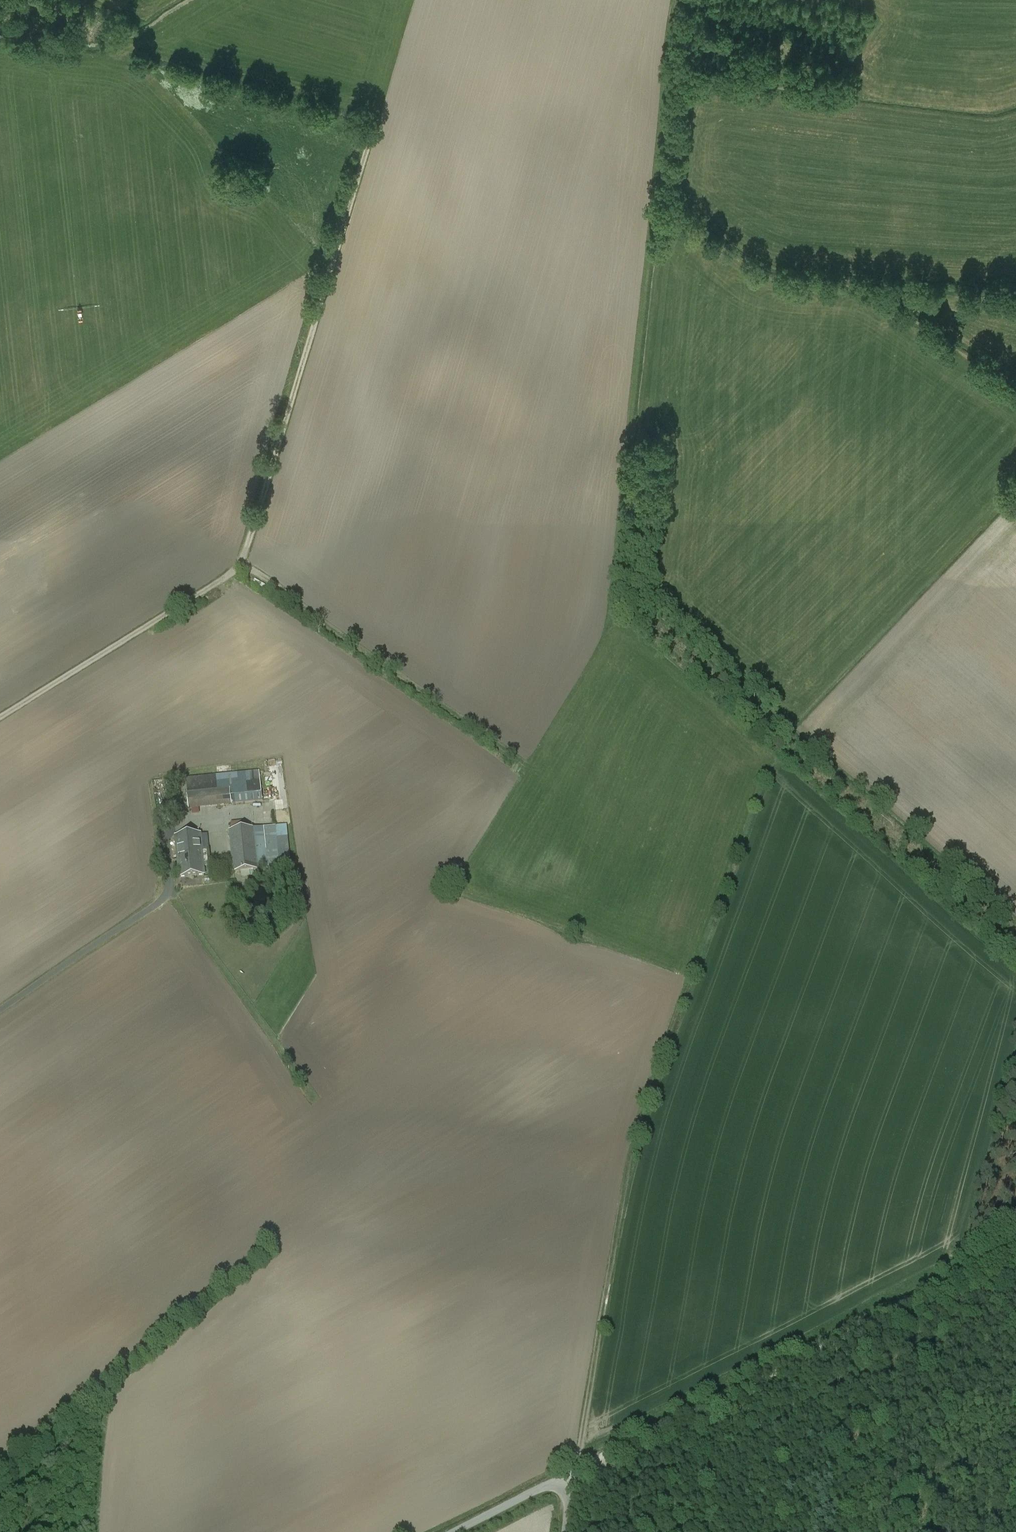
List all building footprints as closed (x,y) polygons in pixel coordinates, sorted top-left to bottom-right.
[(259,773),(186,781),(187,794),(230,789),(232,805),(263,801),(259,773)] [(230,789),(187,794),(188,809),(232,805),(230,789)] [(263,828),(230,832),(234,874),(267,870),(263,828)] [(200,835),(176,837),(180,879),(204,877),(203,864),(210,863),(209,851),(202,852),(200,835)]
